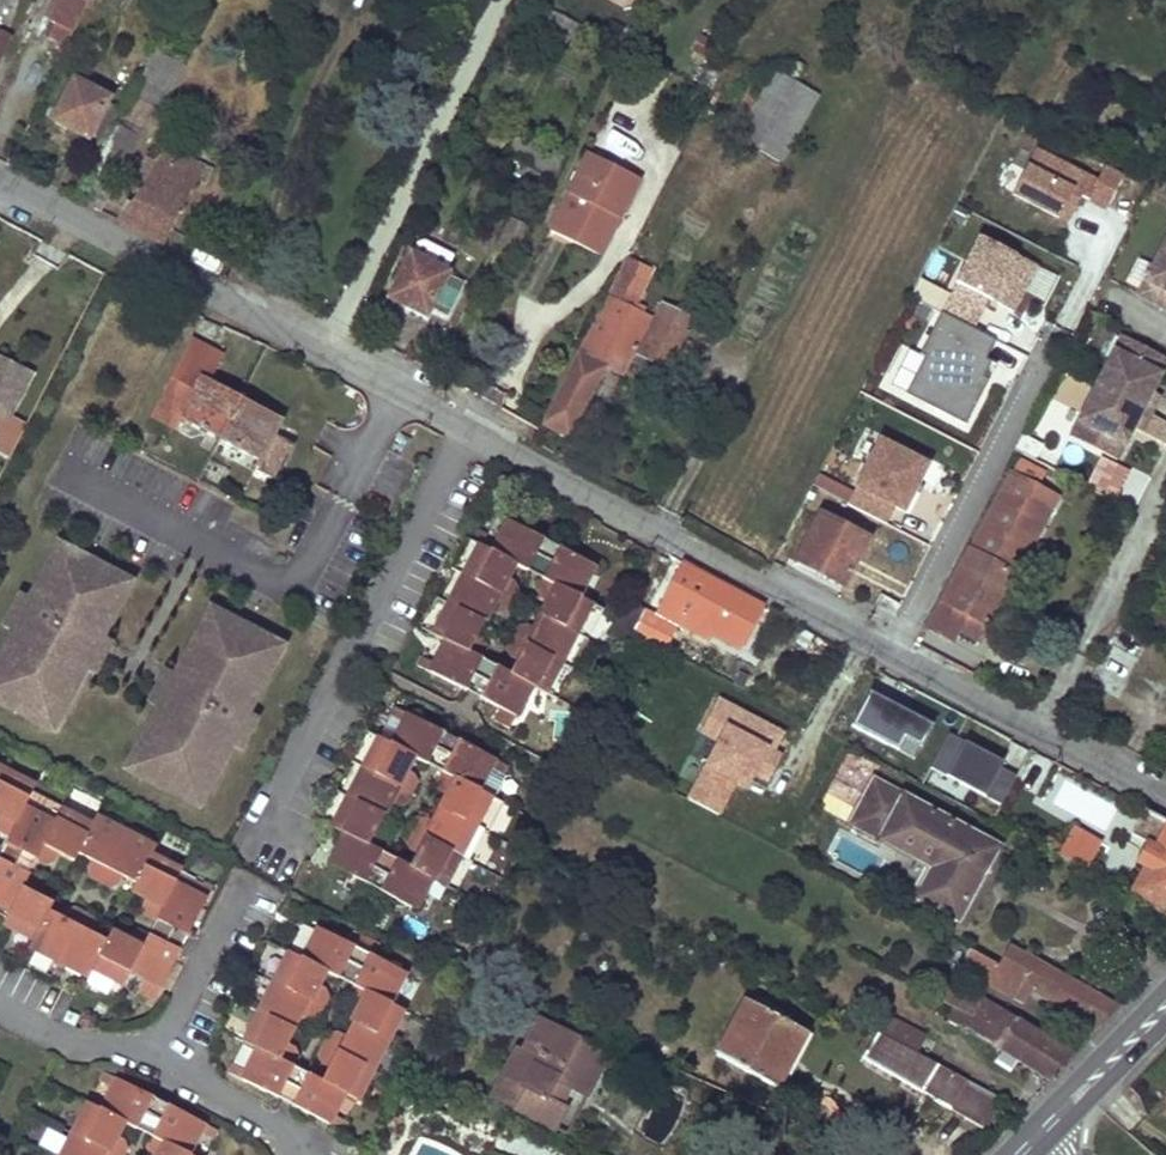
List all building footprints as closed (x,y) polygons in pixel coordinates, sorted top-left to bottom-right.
[(49,37),(67,45),(74,31),(88,0),(55,0),(48,16),(56,21),(49,37)] [(186,0),(180,0),(175,11),(187,18),(194,4),(186,0)] [(555,13),(545,33),(565,43),(575,23),(555,13)] [(266,53),(255,47),(245,70),(256,75),(266,53)] [(123,111),(120,118),(145,130),(170,81),(159,75),(166,62),(152,55),(123,111)] [(177,67),(166,62),(159,75),(170,81),(177,67)] [(117,70),(109,66),(105,74),(112,78),(117,70)] [(817,97),(774,72),(758,101),(747,121),(739,135),(781,160),(817,97)] [(108,98),(73,81),(53,121),(88,138),(89,136),(106,145),(117,124),(120,118),(123,111),(106,103),(108,98)] [(747,121),(758,101),(746,94),(734,114),(747,121)] [(142,137),(145,130),(120,118),(117,124),(136,134),(142,137)] [(113,179),(136,134),(117,124),(106,145),(94,169),(113,179)] [(1159,135),(1141,125),(1135,136),(1153,146),(1159,135)] [(508,153),(554,177),(564,157),(519,133),(508,153)] [(137,190),(121,223),(165,244),(196,180),(181,173),(188,159),(191,153),(166,141),(154,165),(141,192),(137,190)] [(1098,182),(1035,150),(1012,195),(1069,223),(1078,203),(1076,202),(1079,195),(1107,209),(1124,175),(1106,166),(1098,182)] [(610,214),(630,174),(590,154),(551,231),(599,256),(618,218),(610,214)] [(214,171),(188,159),(181,173),(196,180),(207,185),(214,171)] [(137,190),(141,192),(154,165),(147,162),(134,188),(137,190)] [(610,214),(618,218),(639,179),(630,174),(610,214)] [(979,237),(941,312),(974,329),(989,300),(1013,312),(1036,266),(979,237)] [(1141,288),(1164,300),(1161,306),(1165,309),(1165,239),(1141,288)] [(653,257),(633,247),(609,296),(633,308),(650,274),(645,271),(653,257)] [(414,289),(406,305),(426,315),(430,308),(446,317),(463,282),(412,254),(398,281),(414,289)] [(398,281),(390,297),(406,305),(414,289),(398,281)] [(1164,300),(1141,288),(1138,294),(1161,306),(1164,300)] [(634,353),(636,354),(654,318),(633,308),(609,296),(545,425),(568,437),(603,368),(600,366),(607,351),(629,362),(634,353)] [(660,305),(654,318),(677,330),(684,317),(660,305)] [(924,357),(905,394),(965,425),(988,380),(983,377),(991,362),(985,359),(995,340),(974,329),(941,312),(919,354),(924,357)] [(677,330),(654,318),(636,354),(646,358),(667,369),(685,334),(677,330)] [(1160,395),(1152,391),(1147,388),(1151,380),(1156,382),(1165,364),(1165,358),(1122,335),(1070,435),(1116,459),(1128,436),(1123,433),(1127,425),(1133,428),(1141,432),(1160,395)] [(622,377),(629,362),(607,351),(600,366),(603,368),(622,377)] [(636,354),(634,353),(629,362),(641,368),(646,358),(636,354)] [(22,427),(8,420),(30,375),(0,360),(0,449),(8,454),(22,427)] [(218,386),(200,377),(197,382),(215,391),(218,386)] [(193,390),(173,380),(155,414),(176,426),(180,418),(218,439),(240,398),(218,386),(215,391),(197,382),(193,390)] [(1151,380),(1147,388),(1152,391),(1156,382),(1151,380)] [(264,411),(240,398),(218,439),(260,459),(256,467),(277,479),(294,445),(273,434),(278,425),(261,416),(264,411)] [(281,419),(264,411),(261,416),(278,425),(281,419)] [(1123,433),(1128,436),(1133,428),(1127,425),(1123,433)] [(879,441),(847,505),(886,525),(895,507),(903,511),(927,465),(879,441)] [(1114,500),(1129,471),(1100,456),(1085,486),(1114,500)] [(1014,493),(1004,487),(995,503),(1006,509),(1014,493)] [(1030,501),(1014,493),(1006,509),(995,503),(983,524),(1010,539),(1030,501)] [(821,515),(796,561),(816,572),(843,586),(868,539),(821,515)] [(594,566),(509,522),(493,552),(479,546),(463,576),(448,605),(432,635),(446,643),(434,664),(421,657),(416,666),(465,690),(481,659),(477,646),(473,643),(493,603),(498,606),(512,600),(508,586),(504,584),(514,564),(527,571),(538,550),(554,559),(542,580),(546,593),(551,596),(530,636),(525,634),(512,638),(515,652),(520,655),(510,674),(497,667),(480,699),(529,723),(533,716),(520,709),(531,686),(545,693),(561,663),(576,634),(592,604),(579,597),(594,566)] [(1010,539),(983,524),(927,627),(951,640),(957,630),(978,642),(1028,549),(1010,539)] [(479,546),(469,540),(453,571),(463,576),(479,546)] [(55,542),(39,572),(49,577),(65,547),(55,542)] [(70,691),(83,666),(91,651),(84,648),(91,634),(98,637),(99,635),(114,606),(105,601),(118,575),(65,547),(49,577),(39,572),(27,597),(25,600),(32,603),(25,617),(18,613),(10,629),(0,648),(0,702),(41,723),(60,686),(70,691)] [(554,559),(538,550),(527,571),(542,580),(554,559)] [(739,648),(761,606),(682,563),(655,617),(644,610),(631,634),(665,651),(677,625),(707,641),(711,633),(739,648)] [(816,572),(813,578),(840,592),(843,586),(816,572)] [(128,580),(118,575),(105,601),(114,606),(128,580)] [(546,593),(542,580),(538,589),(546,593)] [(517,591),(508,586),(512,600),(517,591)] [(1,624),(10,629),(18,613),(25,600),(27,597),(17,592),(1,624)] [(32,603),(25,600),(18,613),(25,617),(32,603)] [(438,600),(422,630),(432,635),(448,605),(438,600)] [(512,600),(498,606),(507,610),(512,600)] [(628,602),(611,635),(627,643),(631,634),(644,610),(628,602)] [(603,609),(592,604),(576,634),(587,640),(603,609)] [(204,639),(218,611),(209,607),(195,634),(204,639)] [(135,772),(198,804),(230,743),(238,728),(231,724),(238,711),(245,714),(246,711),(267,671),(257,667),(271,639),(218,611),(204,639),(195,634),(174,674),(172,677),(179,680),(172,693),(165,690),(157,706),(145,730),(154,735),(135,772)] [(525,634),(517,629),(512,638),(525,634)] [(91,651),(98,637),(91,634),(84,648),(91,651)] [(108,640),(99,635),(98,637),(91,651),(83,666),(92,671),(108,640)] [(627,643),(611,635),(604,648),(620,656),(627,643)] [(512,638),(507,647),(515,652),(512,638)] [(281,644),(271,639),(257,667),(267,671),(281,644)] [(486,650),(477,646),(481,659),(486,650)] [(497,667),(481,659),(465,690),(480,699),(497,667)] [(571,669),(561,663),(545,693),(555,699),(571,669)] [(148,701),(157,706),(165,690),(172,677),(174,674),(164,669),(148,701)] [(172,693),(179,680),(172,677),(165,690),(172,693)] [(41,723),(51,728),(70,691),(60,686),(41,723)] [(443,733),(394,708),(390,716),(404,724),(392,746),(378,739),(363,768),(347,798),(331,828),(345,835),(330,865),(415,910),(431,880),(443,886),(459,855),(474,826),(490,796),(478,789),(489,768),(502,775),(507,766),(458,741),(442,772),(446,786),(451,788),(430,828),(425,826),(411,831),(415,845),(420,847),(409,868),(396,861),(386,881),(370,872),(380,853),(377,838),(372,835),(393,796),(398,798),(411,793),(408,779),(403,777),(413,757),(427,764),(443,733)] [(255,716),(246,711),(245,714),(238,728),(230,743),(239,748),(255,716)] [(238,728),(245,714),(238,711),(231,724),(238,728)] [(756,724),(751,735),(766,744),(772,733),(756,724)] [(125,767),(135,772),(154,735),(145,730),(125,767)] [(368,733),(353,763),(363,768),(378,739),(368,733)] [(443,733),(427,764),(442,772),(458,741),(443,733)] [(11,909),(4,923),(34,939),(30,946),(90,976),(100,955),(154,982),(148,995),(156,1000),(180,951),(149,936),(136,938),(133,944),(112,932),(108,940),(86,930),(89,925),(85,912),(72,916),(70,921),(48,910),(53,902),(32,892),(35,887),(30,876),(38,860),(51,855),(54,849),(74,859),(78,852),(100,863),(97,867),(101,881),(114,876),(116,871),(137,882),(134,889),(156,901),(153,907),(157,920),(188,936),(213,887),(151,856),(154,848),(95,818),(91,826),(61,810),(54,824),(23,808),(34,787),(0,770),(0,813),(8,817),(5,822),(9,837),(5,843),(27,854),(19,870),(0,860),(0,904),(11,909)] [(446,786),(442,772),(437,781),(446,786)] [(1103,832),(1118,807),(1064,776),(1049,801),(1103,832)] [(922,904),(958,924),(981,882),(977,880),(983,869),(987,871),(1000,846),(873,778),(849,824),(930,868),(939,873),(922,904)] [(416,784),(408,779),(411,793),(416,784)] [(347,798),(337,793),(321,823),(331,828),(347,798)] [(406,803),(411,793),(398,798),(406,803)] [(490,796),(474,826),(485,831),(501,801),(490,796)] [(1144,810),(1132,835),(1146,842),(1153,846),(1143,866),(1128,895),(1165,915),(1165,822),(1144,810)] [(417,821),(411,831),(425,826),(417,821)] [(9,837),(5,822),(0,832),(9,837)] [(1058,855),(1057,857),(1085,873),(1102,843),(1075,827),(1064,846),(1058,855)] [(1028,838),(1058,855),(1064,846),(1033,828),(1028,838)] [(415,845),(411,831),(407,840),(415,845)] [(385,842),(377,838),(380,853),(385,842)] [(1153,846),(1146,842),(1136,863),(1143,866),(1153,846)] [(5,843),(0,853),(0,860),(19,870),(27,854),(5,843)] [(380,853),(370,872),(386,881),(396,861),(380,853)] [(51,855),(38,860),(47,864),(51,855)] [(459,855),(443,886),(453,891),(469,861),(459,855)] [(101,881),(97,867),(93,876),(101,881)] [(930,868),(913,900),(922,904),(939,873),(930,868)] [(977,880),(981,882),(987,871),(983,869),(977,880)] [(39,880),(30,876),(35,887),(39,880)] [(114,876),(101,881),(109,885),(114,876)] [(77,907),(72,916),(85,912),(77,907)] [(153,907),(148,915),(157,920),(153,907)] [(188,936),(157,920),(149,936),(180,951),(188,936)] [(351,945),(319,929),(304,959),(291,952),(245,1042),(259,1048),(247,1071),(234,1065),(229,1073),(277,1098),(293,1067),(288,1053),(283,1050),(304,1010),(309,1012),(322,1008),(318,994),(313,991),(324,971),(337,978),(348,957),(364,965),(353,986),(357,1000),(362,1002),(342,1042),(336,1039),(324,1045),(327,1058),(332,1061),(322,1082),(309,1075),(293,1106),(341,1131),(346,1122),(332,1115),(343,1094),(357,1101),(403,1010),(389,1003),(404,972),(369,954),(374,943),(356,934),(351,945)] [(989,939),(979,954),(998,964),(1007,948),(989,939)] [(972,951),(963,969),(1012,996),(1019,983),(1032,990),(1099,1028),(1120,1006),(1009,944),(1007,948),(998,964),(979,954),(972,951)] [(364,965),(348,957),(337,978),(353,986),(364,965)] [(944,978),(934,995),(948,1002),(958,986),(944,978)] [(1019,983),(1012,996),(1024,1002),(1032,990),(1019,983)] [(357,1000),(353,986),(349,995),(357,1000)] [(972,995),(958,986),(948,1002),(948,1004),(955,1007),(974,1017),(984,998),(974,992),(972,995)] [(327,998),(318,994),(322,1008),(327,998)] [(759,997),(755,1005),(782,1019),(785,1012),(759,997)] [(1072,1054),(984,998),(974,1017),(955,1007),(949,1020),(967,1031),(969,1027),(1053,1080),(1076,1057),(1072,1054)] [(717,1055),(777,1088),(807,1033),(782,1019),(755,1005),(746,1000),(717,1055)] [(317,1017),(322,1008),(309,1012),(317,1017)] [(891,1019),(882,1037),(916,1054),(925,1036),(891,1019)] [(559,1031),(540,1021),(523,1053),(517,1051),(493,1097),(555,1130),(567,1109),(561,1106),(571,1088),(588,1097),(600,1073),(589,1067),(598,1051),(576,1040),(573,1045),(556,1036),(559,1031)] [(576,1040),(559,1031),(556,1036),(573,1045),(576,1040)] [(328,1035),(324,1045),(336,1039),(328,1035)] [(879,1035),(862,1060),(982,1131),(1001,1100),(916,1054),(882,1037),(879,1035)] [(608,1057),(598,1051),(589,1067),(600,1073),(608,1057)] [(297,1058),(288,1053),(293,1067),(297,1058)] [(309,1075),(293,1067),(277,1098),(293,1106),(309,1075)] [(118,1145),(113,1142),(123,1123),(136,1130),(152,1098),(104,1073),(99,1082),(112,1089),(101,1111),(88,1104),(62,1154),(121,1154),(118,1145)] [(152,1098),(136,1130),(152,1138),(168,1106),(152,1098)] [(188,1154),(199,1133),(212,1139),(217,1131),(168,1106),(152,1138),(156,1151),(161,1153),(160,1154),(188,1154)] [(152,1138),(148,1146),(156,1151),(152,1138)] [(118,1145),(121,1154),(123,1154),(126,1149),(118,1145)]
